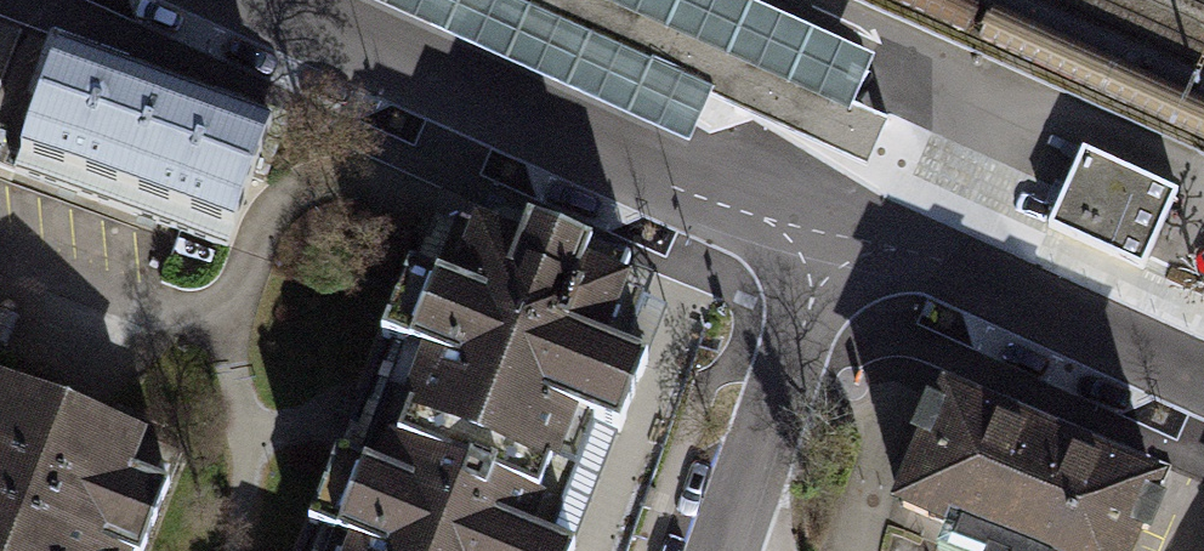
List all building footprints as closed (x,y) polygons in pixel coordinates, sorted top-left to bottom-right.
[(739,0),(357,0),(689,148),(710,102),(866,172),(888,124),(853,108),(874,60),(739,0)] [(18,31),(0,23),(0,80),(18,31)] [(268,127),(59,48),(13,169),(221,249),(268,127)] [(1177,192),(1083,150),(1049,226),(1143,268),(1177,192)] [(465,221),(382,428),(571,503),(653,296),(465,221)] [(0,399),(0,550),(128,550),(163,463),(0,399)] [(939,405),(886,540),(914,550),(1153,550),(1174,497),(939,405)] [(334,550),(552,550),(571,503),(382,428),(334,550)]
